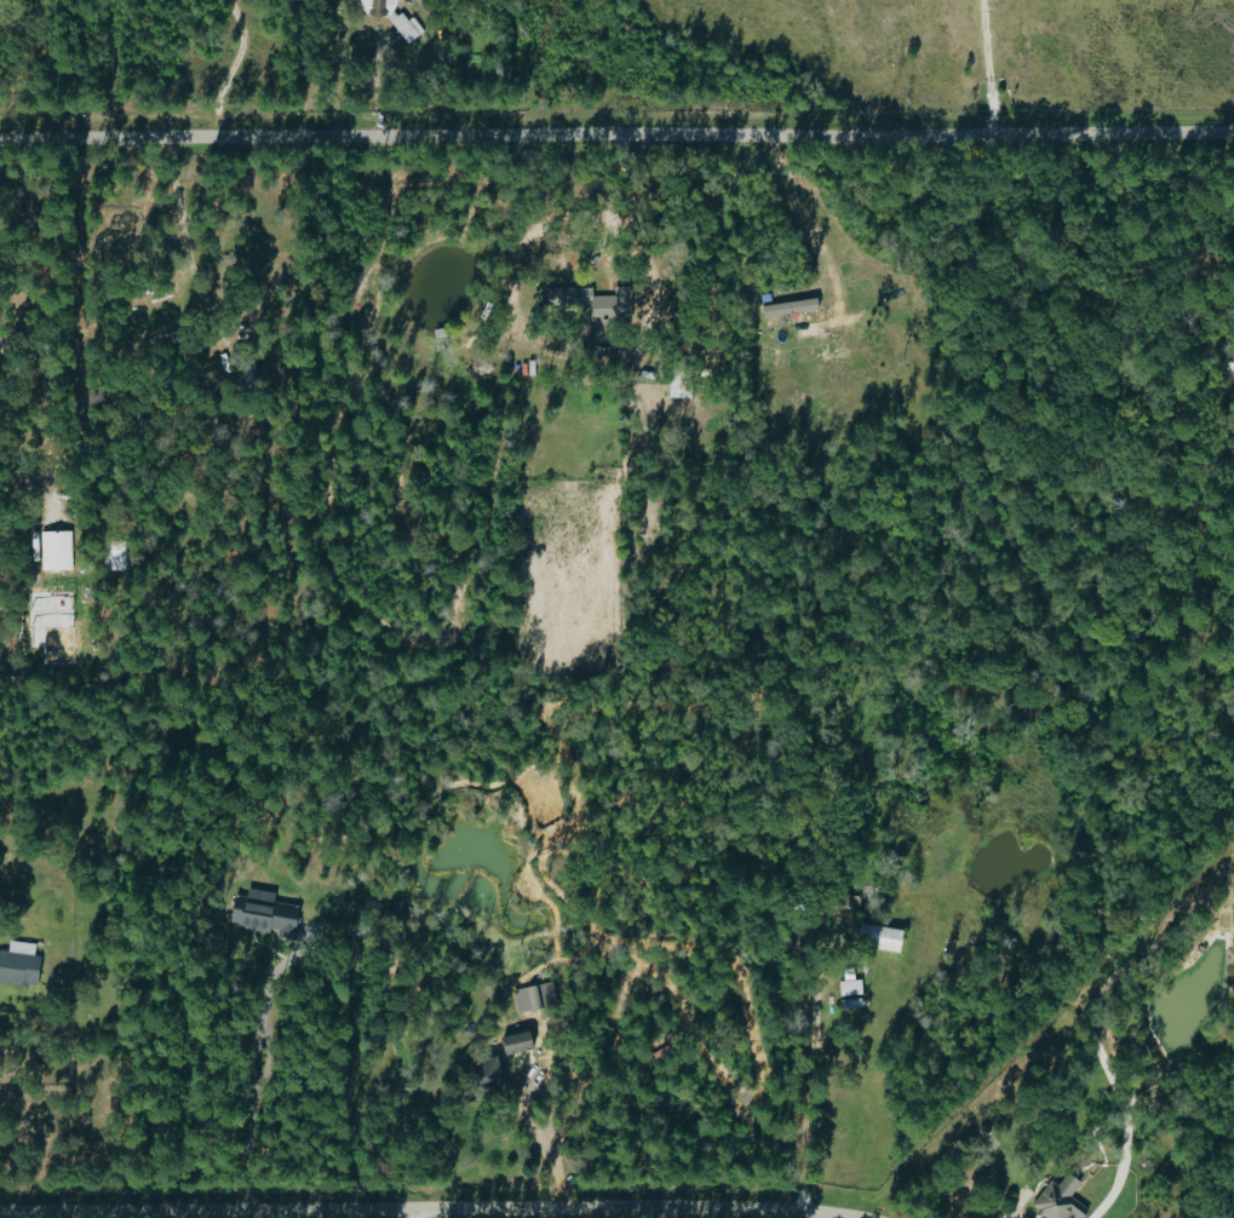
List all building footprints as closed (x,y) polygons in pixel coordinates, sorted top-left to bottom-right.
[(422,32),(411,17),(404,22),(394,9),(401,4),(398,0),(357,0),(370,19),(381,11),(405,45),(422,32)] [(566,291),(546,289),(544,303),(565,305),(566,291)] [(605,297),(581,298),(583,320),(606,319),(605,297)] [(759,306),(813,298),(815,309),(761,317),(759,306)] [(70,571),(69,531),(39,532),(40,572),(70,571)] [(293,942),(298,907),(271,903),(272,893),(244,889),(243,898),(229,896),(225,925),(277,933),(276,939),(293,942)] [(895,953),(900,931),(859,923),(854,945),(895,953)] [(860,996),(859,980),(852,980),(851,969),(841,970),(842,981),(837,981),(838,997),(860,996)] [(495,1040),(501,1058),(541,1047),(535,1028),(495,1040)] [(465,1062),(469,1098),(500,1094),(496,1058),(465,1062)] [(1078,1183),(1064,1174),(1055,1186),(1047,1181),(1028,1209),(1040,1217),(1065,1217),(1067,1215),(1072,1217),(1080,1217),(1086,1210),(1068,1197),(1078,1183)]
